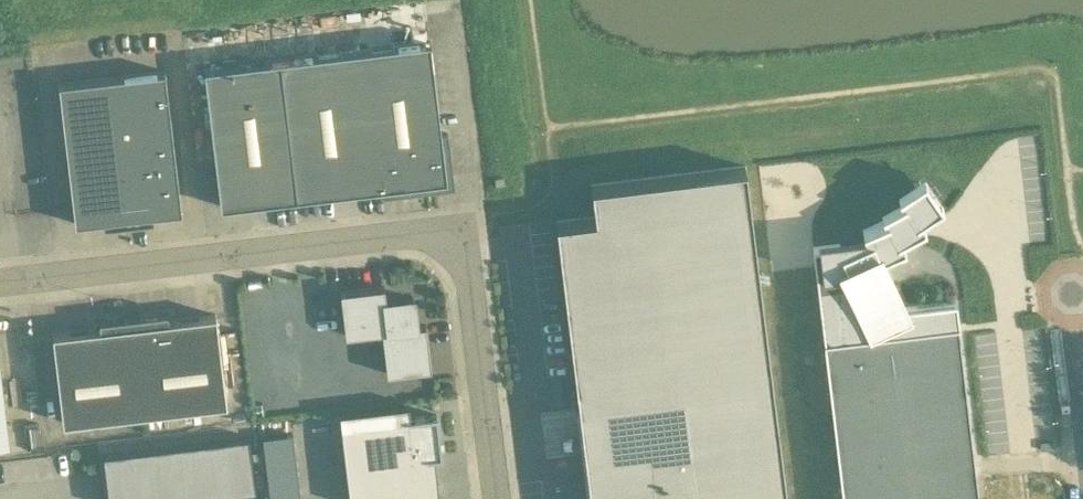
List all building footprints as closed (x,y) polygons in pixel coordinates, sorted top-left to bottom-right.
[(428,40),(202,67),(219,205),(382,185),(382,192),(453,183),(446,132),(440,133),(428,40)] [(163,70),(57,83),(74,223),(103,220),(103,225),(152,219),(151,214),(180,210),(163,70)] [(556,223),(579,409),(584,452),(590,498),(787,498),(746,165),(591,184),(595,218),(556,223)] [(812,246),(842,498),(979,498),(958,325),(956,301),(903,307),(880,257),(904,246),(901,238),(925,225),(921,218),(942,204),(924,177),(898,195),(902,201),(881,213),(885,220),(862,230),(867,241),(843,251),(839,243),(812,246)] [(381,330),(385,359),(387,372),(430,367),(425,323),(416,324),(415,314),(414,314),(412,296),(394,299),(394,298),(385,299),(383,285),(339,291),(345,334),(381,330)] [(62,422),(226,402),(215,313),(167,319),(166,311),(99,319),(100,327),(51,333),(62,422)] [(8,443),(0,373),(0,444),(8,443)] [(339,411),(349,498),(404,498),(439,495),(434,455),(441,454),(436,408),(405,412),(404,403),(339,411)]
